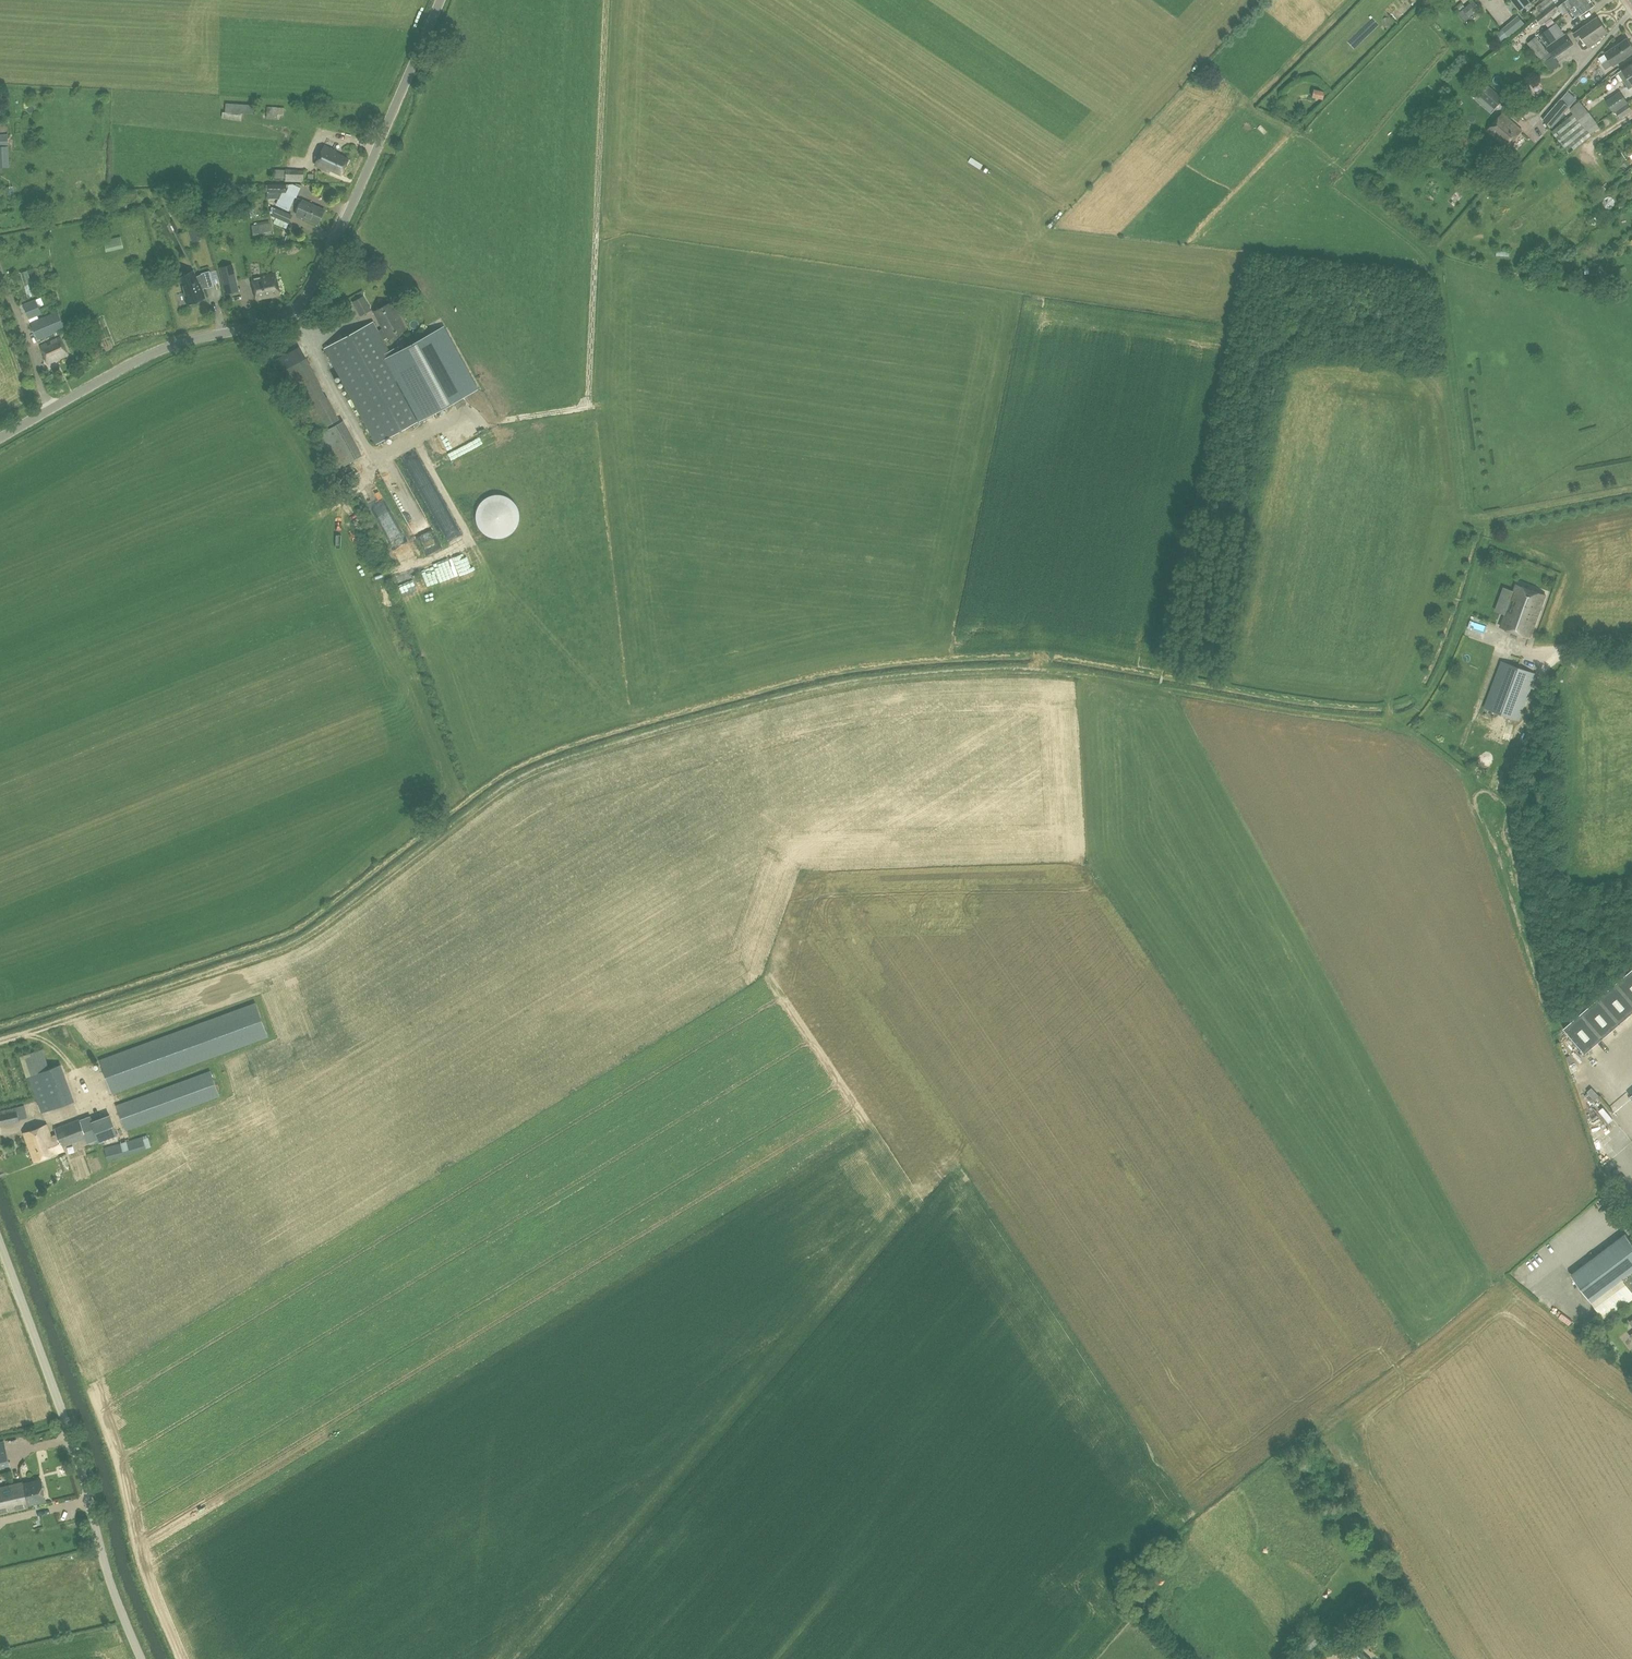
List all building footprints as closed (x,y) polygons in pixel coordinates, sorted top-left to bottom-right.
[(1476,13),(1480,9),(1472,0),(1458,12),(1467,23),(1477,15),(1476,13)] [(1520,11),(1530,3),(1531,2),(1529,0),(1511,0),(1520,11)] [(1554,2),(1555,2),(1553,0),(1545,0),(1536,7),(1537,8),(1532,13),(1536,18),(1554,2)] [(1568,11),(1567,10),(1581,0),(1567,0),(1563,3),(1558,6),(1554,2),(1536,18),(1542,25),(1560,9),(1562,8),(1566,12),(1568,11)] [(1568,11),(1574,18),(1580,14),(1580,15),(1594,5),(1591,0),(1581,0),(1567,10),(1568,11)] [(1530,3),(1520,11),(1523,14),(1533,6),(1530,3)] [(1519,16),(1503,29),(1510,38),(1511,38),(1526,25),(1519,16)] [(1578,31),(1574,34),(1579,40),(1578,44),(1582,49),(1585,50),(1590,47),(1601,39),(1600,37),(1607,32),(1597,18),(1578,31)] [(1547,46),(1558,39),(1550,27),(1539,35),(1547,46)] [(1510,38),(1503,29),(1493,38),(1500,46),(1510,38)] [(1558,39),(1547,46),(1554,57),(1555,58),(1574,45),(1566,33),(1558,39)] [(1536,36),(1527,43),(1541,59),(1549,52),(1536,36)] [(1606,69),(1613,64),(1613,65),(1631,53),(1631,45),(1628,38),(1605,53),(1609,59),(1602,64),(1606,69)] [(1629,89),(1631,87),(1631,63),(1618,72),(1629,89)] [(1487,84),(1478,94),(1495,109),(1504,99),(1487,84)] [(1314,89),(1312,98),(1323,100),(1324,91),(1314,89)] [(1613,112),(1616,110),(1622,106),(1627,103),(1620,91),(1612,96),(1606,101),(1613,112)] [(1553,127),(1570,106),(1565,103),(1561,99),(1544,120),(1553,127)] [(1574,115),(1591,134),(1600,127),(1597,123),(1598,123),(1579,100),(1569,108),(1574,115)] [(226,113),(253,114),(253,105),(226,103),(226,113)] [(1627,103),(1622,106),(1616,110),(1617,111),(1615,112),(1620,119),(1631,110),(1631,109),(1627,103)] [(267,119),(277,119),(278,107),(268,106),(267,119)] [(1503,112),(1487,131),(1508,148),(1523,129),(1503,112)] [(1592,135),(1591,134),(1574,115),(1553,132),(1569,153),(1592,135)] [(9,146),(8,134),(0,134),(0,146),(9,146)] [(9,146),(0,146),(0,167),(10,167),(9,146)] [(328,170),(328,169),(341,175),(348,158),(336,153),(337,151),(324,146),(316,165),(328,170)] [(286,178),(286,169),(275,169),(275,178),(286,178)] [(304,169),(286,169),(286,178),(285,181),(304,182),(304,169)] [(304,183),(287,184),(287,192),(304,192),(304,183)] [(325,209),(303,200),(297,215),(318,224),(325,209)] [(260,236),(271,234),(270,223),(258,225),(260,236)] [(189,231),(192,242),(200,240),(196,229),(189,231)] [(104,240),(107,253),(124,248),(121,236),(104,240)] [(1537,265),(1527,272),(1533,281),(1544,274),(1537,265)] [(233,269),(221,272),(226,294),(238,292),(233,269)] [(202,274),(197,276),(193,270),(193,271),(179,279),(181,284),(187,303),(202,298),(200,290),(206,288),(214,286),(210,270),(201,273),(202,274)] [(253,278),(257,297),(258,300),(280,294),(275,273),(253,278)] [(25,285),(28,298),(36,296),(32,283),(25,285)] [(361,294),(355,297),(360,306),(366,303),(361,294)] [(30,322),(39,318),(38,316),(42,314),(39,307),(44,305),(41,297),(23,304),(28,316),(30,322)] [(325,348),(378,443),(476,390),(442,327),(403,349),(401,345),(389,351),(383,340),(387,338),(388,339),(407,329),(401,316),(392,301),(374,311),(377,316),(383,328),(379,330),(374,321),(325,348)] [(43,316),(39,318),(30,322),(38,340),(66,328),(61,316),(58,310),(43,316)] [(39,346),(47,364),(68,355),(60,336),(39,346)] [(340,419),(306,358),(282,371),(286,379),(315,432),(340,419)] [(453,406),(458,414),(481,400),(476,392),(453,406)] [(360,456),(342,422),(317,435),(335,469),(360,456)] [(425,485),(425,495),(440,494),(440,484),(425,485)] [(433,499),(452,540),(465,534),(446,493),(433,499)] [(500,538),(501,538),(502,538),(503,537),(504,537),(505,537),(506,537),(506,536),(507,536),(508,536),(509,535),(510,535),(510,534),(511,534),(512,533),(513,532),(514,532),(514,531),(515,530),(516,529),(516,528),(517,528),(517,527),(518,526),(518,525),(519,524),(519,523),(519,522),(520,521),(520,520),(520,519),(520,518),(520,517),(520,516),(520,515),(520,514),(520,513),(520,512),(520,511),(519,511),(519,510),(519,509),(519,508),(518,508),(518,507),(518,506),(517,505),(517,504),(516,504),(516,503),(515,502),(514,501),(513,500),(512,499),(511,499),(511,498),(510,498),(509,497),(508,497),(508,496),(507,496),(506,496),(505,495),(504,495),(503,495),(502,495),(502,494),(501,494),(500,494),(499,494),(498,494),(497,494),(496,494),(495,494),(494,495),(493,495),(492,495),(491,495),(491,496),(490,496),(489,496),(488,497),(487,497),(486,498),(485,498),(485,499),(484,499),(484,500),(483,500),(482,501),(482,502),(481,502),(481,503),(480,503),(480,504),(479,505),(479,506),(478,507),(478,508),(478,509),(477,509),(477,510),(477,511),(477,512),(477,513),(476,513),(476,514),(476,515),(476,516),(476,517),(476,518),(476,519),(477,519),(477,520),(477,521),(477,522),(477,523),(478,524),(478,525),(479,526),(479,527),(480,528),(480,529),(481,529),(481,530),(482,530),(482,531),(483,532),(484,533),(485,533),(485,534),(486,534),(487,535),(488,535),(488,536),(489,536),(490,536),(491,537),(492,537),(493,537),(494,538),(495,538),(496,538),(497,538),(498,538),(499,538),(500,538)] [(429,548),(432,557),(447,551),(443,542),(429,548)] [(438,566),(428,569),(433,583),(443,579),(438,566)] [(1546,595),(1516,584),(1501,626),(1531,637),(1546,595)] [(1519,721),(1537,673),(1501,660),(1484,707),(1519,721)] [(1615,982),(1620,988),(1631,1001),(1631,968),(1615,982)] [(1615,982),(1598,997),(1620,1023),(1631,1012),(1631,1001),(1620,988),(1615,982)] [(1598,997),(1580,1012),(1602,1038),(1620,1023),(1598,997)] [(112,1094),(268,1037),(255,1002),(99,1059),(112,1094)] [(1602,1038),(1580,1012),(1563,1028),(1581,1049),(1584,1053),(1602,1038)] [(20,1056),(28,1077),(50,1068),(43,1048),(20,1056)] [(50,1068),(28,1077),(41,1113),(75,1101),(61,1064),(50,1068)] [(126,1131),(220,1096),(210,1070),(116,1105),(126,1131)] [(16,1107),(19,1120),(27,1118),(24,1105),(16,1107)] [(19,1120),(16,1107),(0,1111),(0,1126),(19,1121),(19,1120)] [(110,1114),(93,1121),(91,1121),(98,1139),(99,1142),(118,1135),(110,1114)] [(79,1120),(86,1138),(88,1143),(98,1139),(91,1121),(93,1121),(91,1115),(80,1119),(79,1120)] [(55,1128),(57,1134),(62,1147),(86,1138),(79,1120),(80,1119),(80,1118),(55,1128)] [(62,1147),(57,1134),(51,1136),(47,1125),(25,1133),(35,1161),(63,1150),(62,1147)] [(126,1143),(122,1145),(122,1143),(105,1148),(108,1160),(147,1149),(143,1136),(125,1142),(126,1143)] [(1625,1233),(1571,1274),(1592,1301),(1631,1271),(1631,1242),(1625,1233)] [(1592,1301),(1605,1320),(1631,1299),(1631,1271),(1592,1301)] [(0,1444),(0,1465),(9,1462),(5,1443),(0,1444)] [(29,1504),(46,1500),(41,1479),(24,1483),(23,1480),(0,1485),(0,1514),(30,1507),(29,1504)] [(1308,1651),(1319,1641),(1313,1633),(1301,1643),(1308,1651)] [(1374,1641),(1369,1637),(1364,1644),(1368,1648),(1374,1641)] [(1350,1658),(1368,1658),(1349,1643),(1344,1650),(1339,1655),(1344,1658),(1347,1658),(1350,1655),(1352,1656),(1350,1658)]
